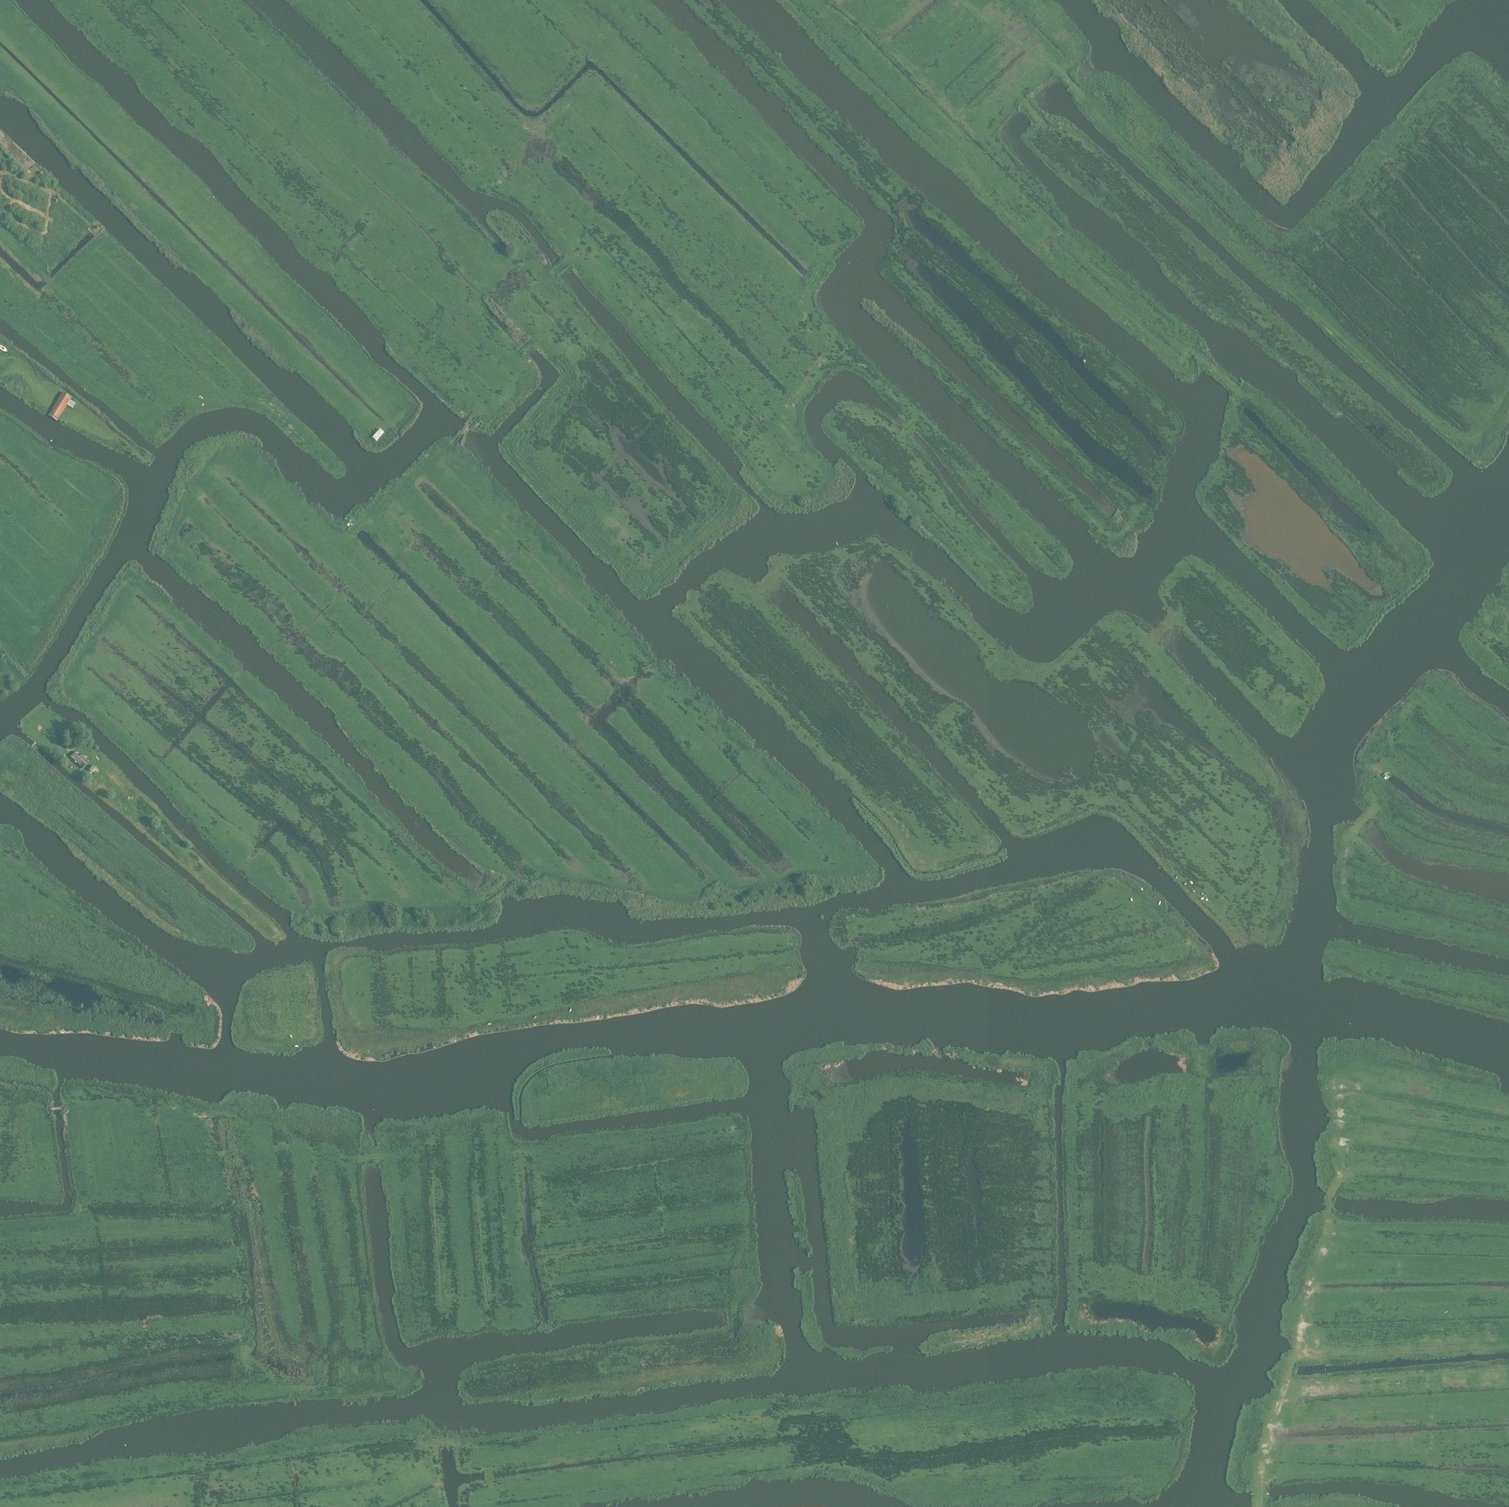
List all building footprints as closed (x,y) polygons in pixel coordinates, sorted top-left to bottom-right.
[(61,415),(64,410),(69,403),(71,398),(62,392),(48,415),(58,421),(61,415)] [(69,756),(82,768),(89,760),(81,753),(79,755),(74,751),(69,756)]
